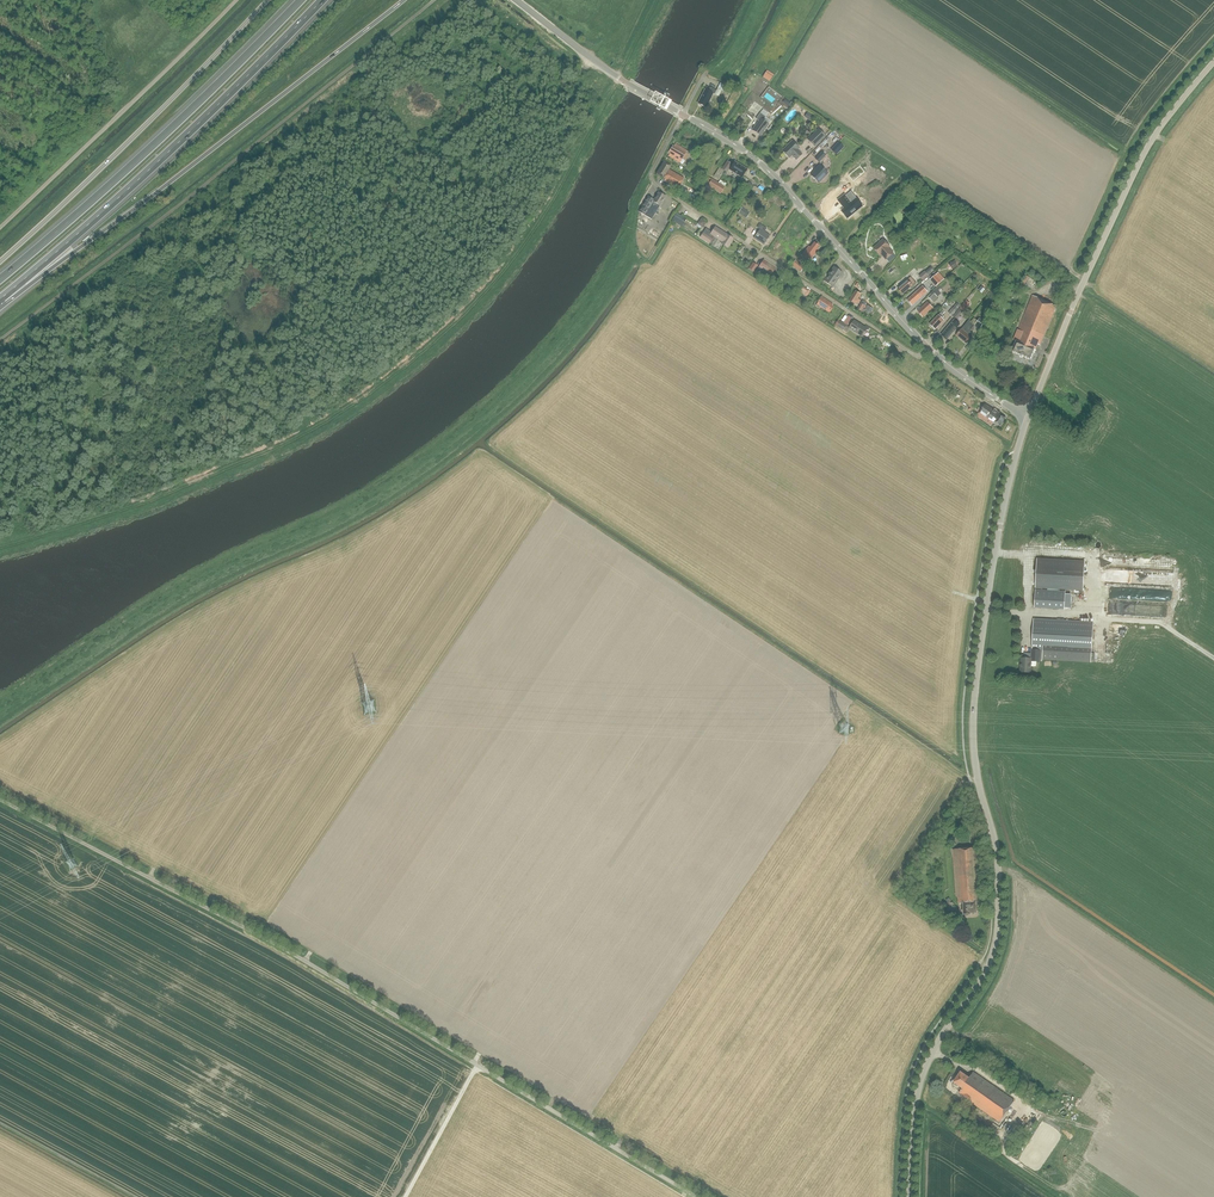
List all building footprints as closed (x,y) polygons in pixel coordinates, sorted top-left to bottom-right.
[(774,75),(767,70),(763,77),(770,81),(774,75)] [(725,93),(728,87),(720,83),(717,89),(725,93)] [(701,97),(698,104),(705,107),(708,102),(713,94),(714,94),(716,91),(710,88),(706,86),(701,96),(701,97)] [(665,92),(656,109),(659,111),(666,99),(667,100),(670,95),(665,92)] [(766,117),(761,113),(756,119),(759,121),(752,130),(760,137),(769,125),(763,121),(766,117)] [(814,148),(826,136),(818,129),(807,140),(814,148)] [(792,141),(782,151),(789,158),(791,155),(796,159),(801,154),(797,149),(799,148),(792,141)] [(838,142),(831,150),(836,155),(844,147),(838,142)] [(673,145),(668,154),(669,155),(668,156),(680,163),(681,161),(682,161),(683,160),(686,161),(690,155),(686,153),(687,151),(676,144),(674,146),(673,145)] [(818,163),(825,155),(822,152),(814,159),(818,163)] [(722,169),(727,172),(732,165),(727,161),(722,169)] [(678,189),(684,179),(669,170),(671,166),(664,162),(657,174),(665,179),(665,181),(678,189)] [(747,170),(735,162),(730,170),(742,177),(747,170)] [(861,164),(850,174),(854,179),(866,170),(861,164)] [(814,171),(810,175),(817,182),(826,173),(818,165),(813,170),(814,171)] [(704,183),(708,185),(707,186),(721,194),(725,187),(712,179),(711,179),(708,177),(704,183)] [(642,205),(644,206),(640,213),(652,220),(666,197),(659,192),(654,200),(648,196),(642,205)] [(760,197),(752,192),(750,195),(754,198),(754,199),(757,201),(760,197)] [(844,209),(850,215),(863,203),(858,197),(855,199),(850,192),(847,194),(846,193),(840,199),(847,207),(844,209)] [(687,220),(677,213),(672,221),(682,227),(687,220)] [(764,245),(769,236),(764,232),(766,228),(760,225),(758,229),(760,230),(754,239),(764,245)] [(806,230),(799,225),(791,238),(798,243),(806,230)] [(713,247),(718,240),(722,242),(721,244),(727,248),(733,238),(715,226),(711,232),(706,229),(701,238),(711,245),(713,247)] [(883,239),(874,248),(880,255),(882,253),(887,258),(893,253),(888,247),(890,246),(883,239)] [(816,249),(818,246),(814,243),(810,248),(809,247),(802,256),(809,262),(818,250),(816,249)] [(765,259),(756,272),(763,276),(766,271),(772,275),(776,269),(774,268),(775,266),(765,259)] [(804,267),(796,260),(792,265),(800,272),(804,267)] [(952,270),(958,266),(955,260),(949,264),(952,270)] [(754,272),(758,266),(754,263),(750,269),(754,272)] [(918,276),(923,281),(934,272),(933,270),(934,270),(931,266),(930,267),(925,272),(924,271),(918,276)] [(833,287),(843,273),(834,267),(823,280),(833,287)] [(942,282),(936,275),(930,280),(936,287),(942,282)] [(910,277),(907,280),(897,289),(902,295),(912,286),(916,283),(910,277)] [(810,291),(802,286),(798,293),(805,298),(810,291)] [(922,286),(918,290),(907,301),(912,306),(927,292),(922,286)] [(855,304),(861,295),(856,291),(850,301),(855,304)] [(933,302),(938,297),(933,292),(928,297),(933,302)] [(1042,344),(1058,307),(1033,296),(1016,336),(1018,337),(1017,341),(1013,352),(1019,354),(1020,357),(1023,358),(1025,357),(1031,359),(1035,349),(1036,350),(1039,343),(1042,344)] [(830,313),(834,308),(832,307),(833,304),(823,297),(818,305),(830,313)] [(960,308),(963,311),(964,312),(971,304),(966,300),(960,308)] [(923,317),(933,307),(927,302),(917,311),(923,317)] [(861,303),(857,309),(861,312),(865,306),(861,303)] [(952,316),(960,306),(957,303),(948,313),(952,316)] [(956,319),(963,311),(960,308),(953,316),(956,319)] [(935,330),(944,320),(942,319),(944,317),(942,315),(945,312),(943,311),(929,325),(935,330)] [(980,318),(976,324),(981,328),(986,322),(985,321),(987,318),(985,317),(983,319),(980,318)] [(962,330),(957,336),(963,341),(964,339),(968,342),(971,338),(970,336),(972,334),(970,332),(974,326),(973,325),(977,320),(974,318),(970,323),(968,321),(962,329),(962,330)] [(850,327),(839,320),(835,325),(843,330),(843,331),(847,333),(850,329),(849,328),(850,327)] [(861,336),(865,330),(864,329),(865,327),(854,320),(849,328),(861,336)] [(949,327),(941,336),(947,340),(954,332),(954,331),(956,329),(959,325),(954,320),(950,324),(951,325),(949,327)] [(985,352),(990,346),(983,341),(978,347),(985,352)] [(994,422),(1000,426),(1006,417),(1000,413),(1000,414),(985,404),(980,412),(994,422)] [(1103,558),(1103,548),(1081,548),(1081,552),(1075,552),(1075,548),(1066,548),(1066,550),(1071,550),(1071,558),(1103,558)] [(1085,561),(1037,558),(1035,588),(1059,589),(1059,590),(1065,591),(1066,590),(1083,591),(1085,561)] [(1171,571),(1171,562),(1147,562),(1147,565),(1151,565),(1151,571),(1171,571)] [(1021,657),(1020,671),(1031,672),(1032,660),(1040,661),(1040,649),(1043,649),(1043,659),(1091,661),(1094,622),(1034,618),(1032,648),(1031,658),(1021,657)] [(979,892),(981,892),(977,847),(953,849),(957,897),(959,896),(959,902),(963,902),(964,914),(971,913),(971,912),(977,912),(976,902),(980,902),(979,892)] [(945,900),(950,908),(954,905),(949,897),(945,900)] [(1000,1121),(1014,1100),(973,1071),(969,1077),(961,1071),(954,1081),(962,1087),(959,1091),(971,1099),(970,1100),(1000,1121)]
